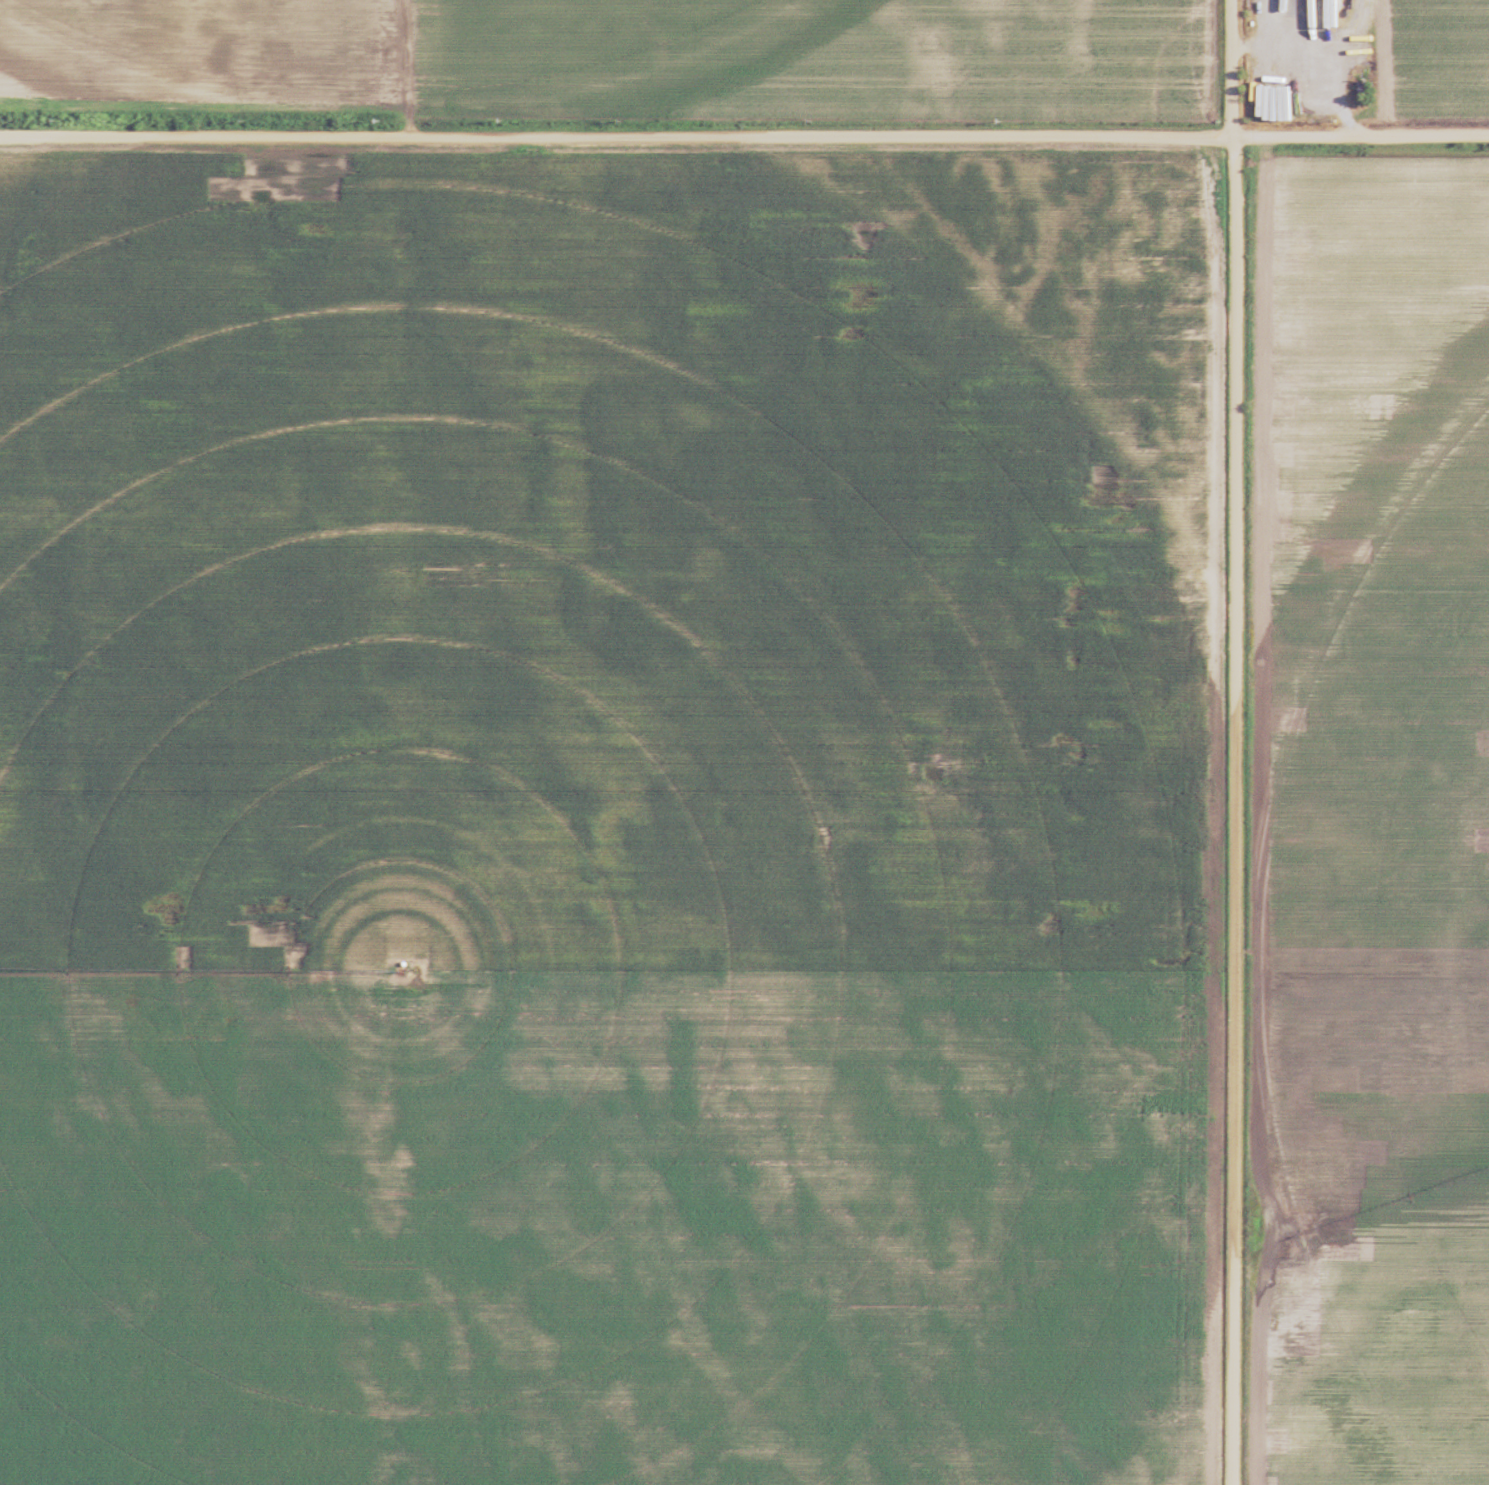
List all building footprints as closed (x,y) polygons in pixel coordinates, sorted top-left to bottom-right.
[(1274,79),(1259,79),(1259,112),(1274,112),(1274,79)] [(1155,246),(1158,252),(1181,243),(1179,237),(1155,246)]
